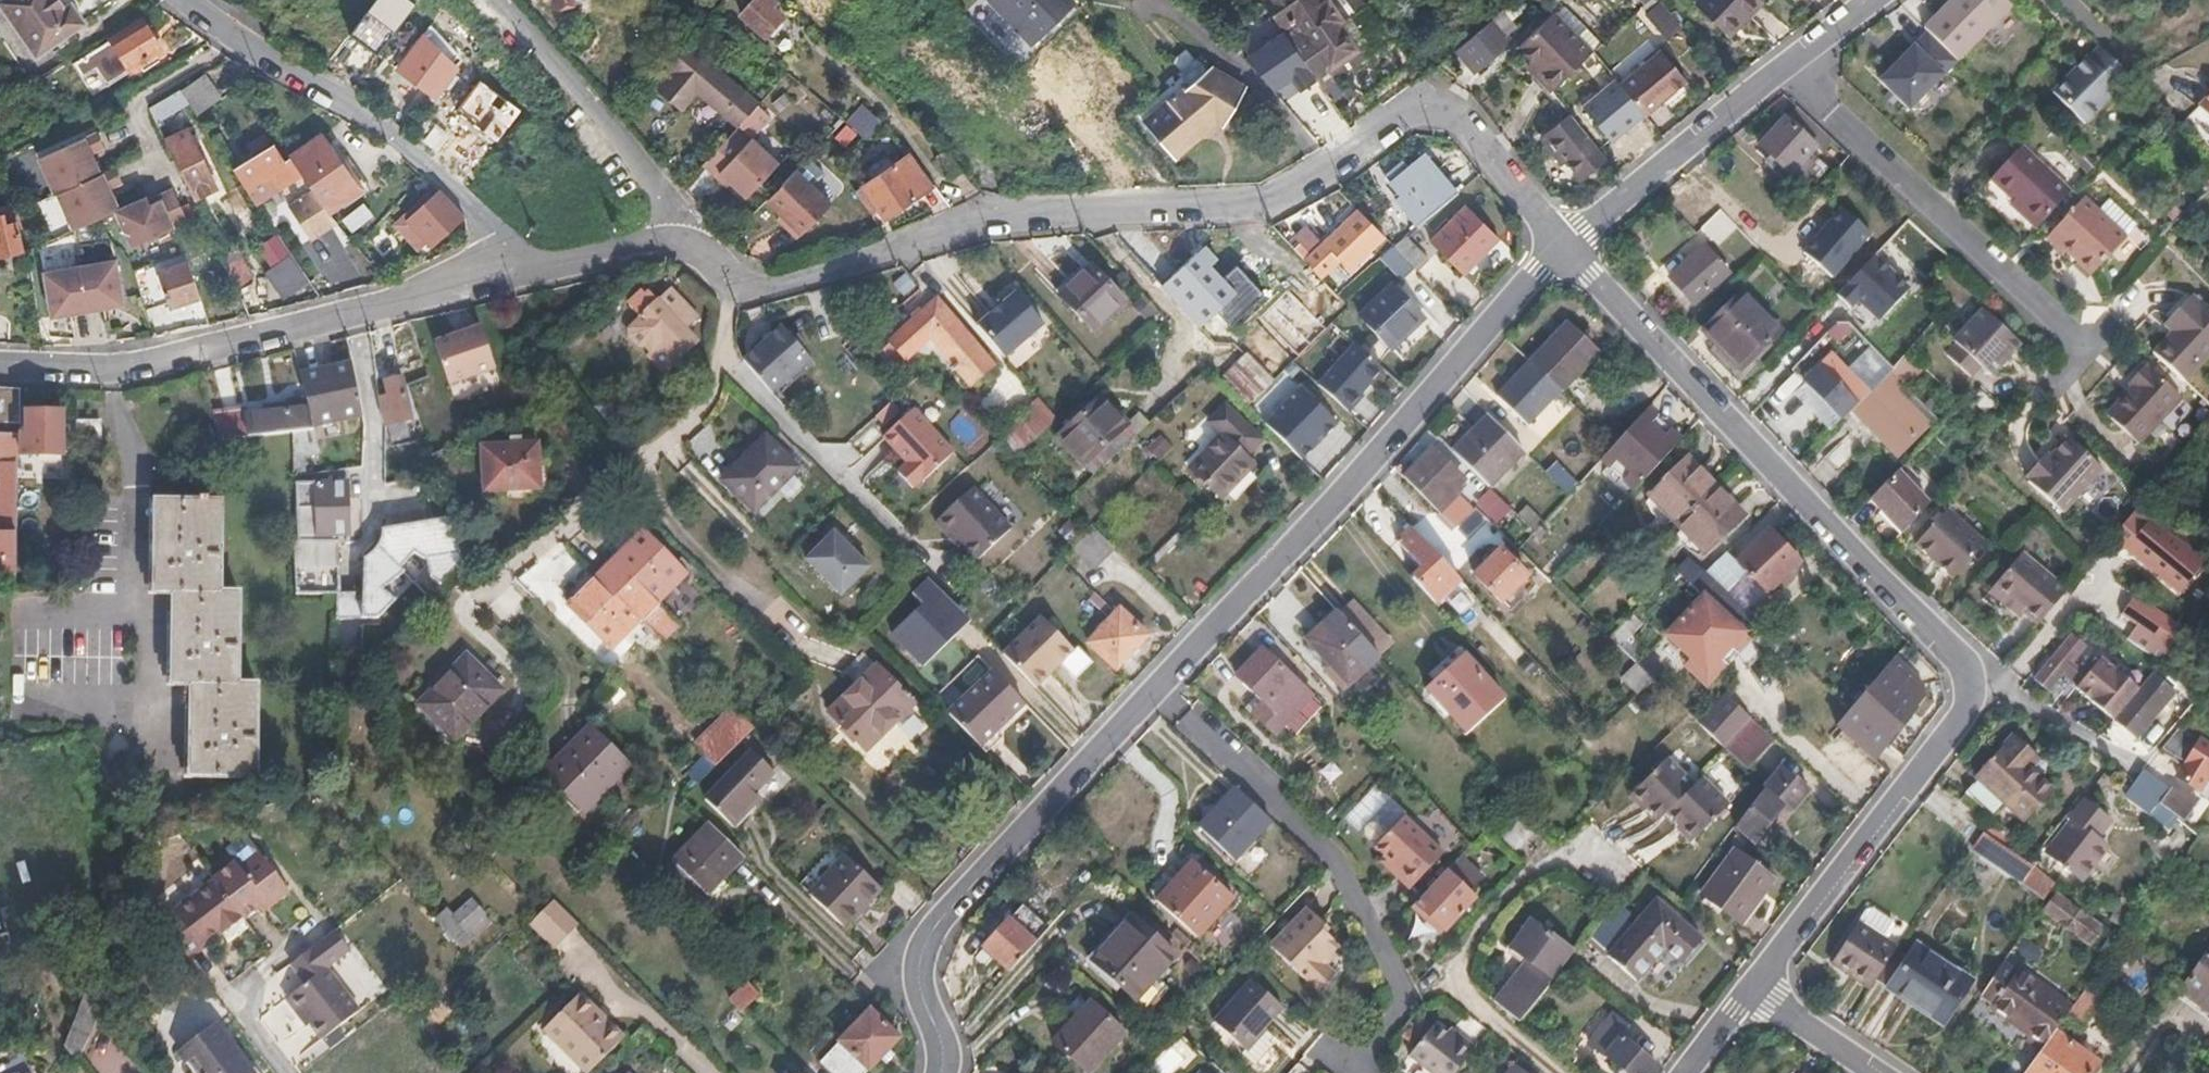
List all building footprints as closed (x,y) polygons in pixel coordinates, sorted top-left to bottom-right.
[(85,22),(71,3),(65,7),(59,0),(4,0),(3,1),(38,54),(85,22)] [(555,7),(560,6),(564,10),(574,7),(575,2),(580,1),(580,0),(553,0),(555,7)] [(767,0),(758,0),(745,14),(771,37),(788,19),(767,0)] [(1041,0),(1018,0),(1047,32),(1068,12),(1057,0),(1052,0),(1046,6),(1041,0)] [(1337,44),(1349,35),(1345,29),(1349,26),(1334,4),(1329,7),(1325,0),(1269,0),(1265,2),(1327,93),(1343,82),(1337,74),(1352,64),(1337,44)] [(1659,5),(1654,0),(1652,0),(1646,5),(1642,9),(1665,38),(1678,26),(1659,5)] [(1698,2),(1730,31),(1758,0),(1698,0),(1698,2)] [(2016,2),(2014,0),(1951,0),(1928,22),(1932,26),(1961,56),(2016,2)] [(1516,25),(1502,10),(1492,18),(1458,48),(1478,70),(1505,46),(1501,42),(1507,37),(1507,34),(1516,25)] [(1554,13),(1517,45),(1511,51),(1533,76),(1530,79),(1545,95),(1601,46),(1584,27),(1573,35),(1554,13)] [(166,53),(144,21),(114,40),(133,71),(166,53)] [(1931,87),(1960,58),(1961,56),(1932,26),(1880,79),(1910,107),(1911,106),(1914,108),(1923,107),(1932,98),(1933,88),(1931,87)] [(457,63),(418,31),(394,61),(433,92),(457,63)] [(1349,35),(1337,44),(1352,64),(1364,56),(1349,35)] [(133,71),(114,40),(80,61),(87,73),(100,65),(111,83),(133,71)] [(701,95),(741,129),(763,105),(691,44),(654,88),(686,114),(701,95)] [(2086,122),(2133,76),(2106,47),(2094,59),(2090,56),(2054,90),(2086,122)] [(1644,115),(1686,79),(1660,48),(1619,84),(1644,115)] [(224,99),(206,74),(182,88),(192,102),(200,114),(224,99)] [(1202,86),(1235,124),(1251,97),(1215,74),(1202,86)] [(1230,132),(1235,124),(1202,86),(1152,131),(1182,165),(1223,128),(1230,132)] [(166,120),(192,102),(182,88),(154,104),(165,129),(170,126),(166,120)] [(2200,107),(2208,116),(2208,98),(2200,107)] [(1832,138),(1796,106),(1785,118),(1814,146),(1820,151),(1832,138)] [(1597,148),(1569,114),(1545,135),(1540,139),(1561,164),(1565,160),(1573,168),(1597,148)] [(1814,146),(1785,118),(1760,145),(1790,173),(1814,146)] [(176,137),(170,126),(165,129),(170,139),(176,137)] [(113,144),(107,129),(48,153),(62,189),(65,188),(80,225),(123,208),(138,247),(195,223),(182,191),(167,197),(168,201),(159,205),(155,195),(126,206),(117,186),(130,180),(125,165),(109,170),(100,149),(113,144)] [(176,137),(170,139),(193,188),(213,175),(191,130),(176,137)] [(9,142),(4,133),(0,134),(0,146),(9,142)] [(326,134),(292,156),(303,171),(315,188),(331,210),(365,188),(326,134)] [(750,149),(735,135),(706,166),(721,181),(724,179),(749,201),(780,165),(757,143),(750,149)] [(262,150),(235,168),(247,185),(258,202),(281,186),(303,171),(292,156),(287,159),(276,142),(270,146),(266,140),(258,145),(262,150)] [(2036,231),(2042,224),(2073,191),(2024,146),(1993,181),(2016,201),(2011,208),(2036,231)] [(1612,167),(1597,148),(1573,168),(1579,175),(1595,163),(1604,173),(1612,167)] [(889,219),(938,186),(913,155),(866,186),(889,219)] [(1455,192),(1424,155),(1391,181),(1422,219),(1455,192)] [(781,217),(789,225),(786,229),(798,241),(832,205),(797,172),(767,203),(781,217)] [(331,210),(315,188),(292,208),(319,240),(341,222),(331,210)] [(433,246),(465,216),(443,191),(436,198),(430,195),(397,224),(420,250),(430,243),(433,246)] [(352,231),(376,215),(366,199),(342,216),(352,231)] [(2089,280),(2095,274),(2127,241),(2128,238),(2138,228),(2110,202),(2100,213),(2085,200),(2052,235),(2068,250),(2063,255),(2089,280)] [(1495,234),(1467,206),(1431,243),(1461,273),(1475,259),(1473,257),(1495,234)] [(1718,244),(1738,227),(1720,207),(1701,224),(1718,244)] [(1346,269),(1371,243),(1372,245),(1381,236),(1356,210),(1302,261),(1318,275),(1336,258),(1346,269)] [(24,249),(19,222),(8,224),(6,213),(0,214),(0,254),(24,249)] [(786,229),(789,225),(781,217),(777,220),(786,229)] [(1428,259),(1403,235),(1390,245),(1391,247),(1411,266),(1416,271),(1428,259)] [(1692,298),(1728,266),(1703,240),(1669,272),(1692,298)] [(1411,266),(1391,247),(1380,257),(1400,277),(1411,266)] [(1227,326),(1262,291),(1236,264),(1222,278),(1209,264),(1215,258),(1208,249),(1199,256),(1196,252),(1161,285),(1200,324),(1214,311),(1227,326)] [(1879,317),(1909,285),(1873,252),(1836,292),(1851,305),(1857,298),(1879,317)] [(259,287),(244,254),(227,262),(243,295),(259,287)] [(271,277),(267,279),(274,293),(304,280),(294,255),(266,267),(271,277)] [(127,298),(121,258),(48,268),(54,309),(73,306),(74,311),(109,306),(108,302),(127,298)] [(171,305),(203,294),(191,260),(159,271),(171,305)] [(1092,330),(1124,302),(1093,265),(1060,293),(1092,330)] [(1420,317),(1389,285),(1356,315),(1388,348),(1420,317)] [(1045,325),(1015,289),(975,323),(1005,358),(1045,325)] [(1782,332),(1745,291),(1703,328),(1739,369),(1782,332)] [(699,329),(685,310),(674,297),(661,306),(654,296),(650,299),(648,296),(632,307),(643,322),(629,332),(628,339),(634,349),(643,350),(647,357),(644,360),(658,381),(676,367),(694,354),(684,339),(699,329)] [(2176,333),(2157,355),(2189,385),(2208,362),(2208,306),(2204,302),(2203,303),(2196,298),(2170,328),(2176,333)] [(891,370),(905,358),(931,337),(971,384),(994,366),(936,301),(889,339),(889,341),(876,352),(891,370)] [(2018,337),(1980,303),(1952,336),(1957,340),(1948,350),(1970,369),(1978,358),(1989,368),(2018,337)] [(1290,309),(1243,355),(1221,378),(1247,405),(1317,335),(1290,309)] [(1560,392),(1598,353),(1565,322),(1526,362),(1556,389),(1560,392)] [(774,394),(813,360),(784,327),(745,360),(774,394)] [(433,342),(442,373),(447,386),(492,372),(489,358),(481,328),(433,342)] [(1867,388),(1828,348),(1821,354),(1817,350),(1796,371),(1841,416),(1853,404),(1867,388)] [(1926,418),(1892,385),(1905,370),(1910,374),(1921,363),(1905,349),(1867,388),(1853,404),(1899,446),(1926,418)] [(1524,423),(1556,389),(1526,362),(1495,398),(1524,423)] [(361,415),(353,365),(301,377),(304,399),(310,428),(361,415)] [(2143,450),(2185,402),(2149,368),(2132,387),(2136,391),(2110,420),(2113,423),(2143,450)] [(409,422),(400,378),(385,381),(388,397),(380,399),(385,425),(409,422)] [(21,388),(0,387),(0,424),(20,424),(21,388)] [(1056,418),(1038,397),(1007,426),(1025,446),(1056,418)] [(1093,478),(1151,427),(1141,414),(1128,426),(1104,398),(1058,437),(1093,478)] [(311,433),(310,428),(304,399),(295,400),(297,411),(250,417),(249,408),(224,412),(229,442),(291,435),(311,433)] [(881,423),(892,413),(885,404),(873,415),(881,423)] [(1644,407),(1598,457),(1630,490),(1678,439),(1644,407)] [(950,454),(910,410),(880,437),(905,463),(895,472),(910,489),(919,480),(921,481),(950,454)] [(1220,498),(1245,472),(1240,468),(1237,464),(1254,448),(1219,413),(1202,429),(1215,442),(1190,468),(1215,494),(1220,498)] [(62,456),(62,414),(27,414),(26,431),(23,431),(23,456),(62,456)] [(1486,486),(1522,449),(1487,414),(1450,450),(1486,486)] [(102,441),(102,421),(77,422),(77,443),(102,441)] [(1025,446),(1007,426),(993,437),(1010,459),(1025,446)] [(812,464),(804,456),(776,429),(767,437),(764,435),(721,478),(753,509),(796,468),(802,475),(812,464)] [(1841,472),(1868,446),(1851,429),(1826,456),(1841,472)] [(19,430),(0,430),(0,458),(1,458),(0,535),(0,560),(7,560),(7,576),(18,578),(19,430)] [(315,454),(311,433),(291,435),(293,458),(315,454)] [(1157,461),(1172,446),(1159,433),(1144,448),(1157,461)] [(2067,512),(2108,469),(2073,438),(2057,456),(2052,452),(2046,458),(2031,475),(2035,478),(2032,482),(2067,512)] [(543,484),(540,439),(485,443),(488,488),(543,484)] [(1461,479),(1450,468),(1429,447),(1403,475),(1412,484),(1410,486),(1452,527),(1465,513),(1450,498),(1455,493),(1450,488),(1461,479)] [(1674,523),(1714,485),(1684,455),(1645,492),(1674,523)] [(1575,477),(1553,456),(1543,468),(1565,489),(1575,477)] [(1905,527),(1931,497),(1899,467),(1872,495),(1905,527)] [(347,537),(345,484),(316,485),(316,510),(297,511),(299,543),(334,543),(335,537),(347,537)] [(1703,551),(1741,513),(1714,485),(1674,523),(1703,551)] [(975,560),(1008,530),(970,489),(933,522),(946,536),(951,532),(975,560)] [(426,521),(422,501),(393,507),(396,527),(426,521)] [(220,594),(220,504),(156,502),(155,595),(175,596),(175,686),(195,687),(195,780),(260,781),(260,687),(240,686),(240,595),(220,594)] [(1986,540),(1949,505),(1916,540),(1953,575),(1986,540)] [(2208,564),(2208,557),(2153,521),(2151,524),(2140,512),(2115,539),(2181,595),(2208,564)] [(685,574),(644,533),(635,524),(610,548),(620,558),(569,608),(609,649),(643,616),(666,639),(680,624),(657,602),(685,574)] [(1539,536),(1544,531),(1537,524),(1532,530),(1539,536)] [(1460,580),(1435,554),(1410,526),(1396,540),(1422,569),(1411,578),(1434,603),(1460,580)] [(1763,591),(1796,560),(1765,529),(1733,559),(1763,591)] [(869,565),(833,530),(807,559),(842,593),(869,565)] [(1092,571),(1112,550),(1091,531),(1072,550),(1092,571)] [(1525,574),(1498,549),(1474,574),(1500,600),(1525,574)] [(2017,616),(2021,610),(2039,625),(2069,591),(2024,551),(1989,591),(2017,616)] [(1732,579),(1713,560),(1701,571),(1722,589),(1732,579)] [(929,572),(913,588),(923,598),(890,632),(923,665),(972,616),(929,572)] [(1704,685),(1747,640),(1739,632),(1700,594),(1663,632),(1693,660),(1687,667),(1704,685)] [(2183,630),(2136,595),(2120,617),(2167,652),(2183,630)] [(1391,642),(1351,599),(1338,610),(1379,653),(1391,642)] [(1115,669),(1145,635),(1117,609),(1086,643),(1115,669)] [(1379,653),(1338,610),(1307,639),(1329,663),(1325,667),(1344,685),(1379,653)] [(1072,653),(1037,618),(1001,655),(1035,689),(1072,653)] [(2076,660),(2086,647),(2071,635),(2056,653),(2080,669),(2083,665),(2076,660)] [(1311,697),(1262,649),(1235,675),(1261,700),(1248,712),(1275,736),(1311,697)] [(1507,695),(1464,650),(1426,685),(1469,729),(1507,695)] [(2080,669),(2056,653),(2034,681),(2049,693),(2062,676),(2076,687),(2074,690),(2115,719),(2139,688),(2099,658),(2090,670),(2083,665),(2080,669)] [(453,738),(503,690),(468,655),(419,702),(453,738)] [(1870,758),(1918,696),(1914,683),(1889,656),(1831,724),(1870,758)] [(864,747),(910,702),(873,666),(827,710),(864,747)] [(1018,703),(988,674),(945,715),(978,745),(1018,703)] [(2136,734),(2171,690),(2155,678),(2150,675),(2139,688),(2115,719),(2136,734)] [(1721,742),(1749,715),(1725,693),(1699,721),(1721,742)] [(718,761),(752,727),(733,708),(698,743),(718,761)] [(1742,762),(1769,734),(1749,715),(1721,742),(1742,762)] [(630,765),(592,725),(573,741),(578,748),(551,774),(585,808),(630,765)] [(2181,726),(2171,738),(2161,754),(2185,768),(2181,778),(2202,790),(2208,779),(2208,743),(2181,726)] [(2039,803),(2051,790),(2025,766),(2035,753),(2010,732),(1970,775),(1973,777),(1963,790),(1986,813),(1998,800),(2022,821),(2039,803)] [(753,788),(773,767),(753,748),(706,796),(733,821),(760,794),(753,788)] [(1663,813),(1693,784),(1666,758),(1627,799),(1640,811),(1647,806),(1659,818),(1663,813)] [(1789,810),(1806,791),(1777,766),(1764,782),(1765,784),(1732,827),(1751,843),(1782,805),(1789,810)] [(2178,793),(2146,772),(2137,785),(2164,806),(2165,805),(2181,816),(2187,819),(2201,798),(2186,792),(2178,793)] [(2097,858),(2123,827),(2109,815),(2124,796),(2100,778),(2060,827),(2097,858)] [(1685,848),(1726,806),(1698,779),(1693,784),(1663,813),(1675,825),(1668,832),(1685,848)] [(1272,814),(1235,783),(1200,824),(1235,855),(1272,814)] [(1538,824),(1517,803),(1505,814),(1526,835),(1538,824)] [(1448,846),(1407,808),(1381,839),(1388,847),(1383,853),(1415,882),(1448,846)] [(1526,835),(1505,814),(1496,823),(1516,845),(1526,835)] [(707,891),(743,854),(710,821),(673,857),(707,891)] [(236,862),(257,847),(243,829),(223,845),(236,862)] [(2055,884),(1981,833),(1970,850),(2044,900),(2055,884)] [(241,917),(255,905),(260,911),(288,889),(257,847),(236,862),(233,857),(210,875),(211,877),(240,915),(241,917)] [(1738,921),(1772,877),(1734,849),(1701,892),(1738,921)] [(841,925),(880,888),(846,854),(809,891),(841,925)] [(1489,890),(1473,874),(1461,854),(1419,897),(1448,925),(1477,896),(1481,899),(1489,890)] [(1157,897),(1180,917),(1199,932),(1235,891),(1194,856),(1157,897)] [(187,956),(220,931),(240,915),(211,877),(173,906),(171,903),(156,915),(187,956)] [(2100,929),(2054,896),(2044,910),(2091,942),(2100,929)] [(448,907),(436,918),(463,949),(495,920),(472,897),(453,915),(448,907)] [(580,923),(559,899),(556,899),(555,899),(535,918),(559,943),(580,923)] [(1332,921),(1326,916),(1308,900),(1272,939),(1307,973),(1311,974),(1322,985),(1338,967),(1326,955),(1341,939),(1327,927),(1332,921)] [(1679,964),(1700,939),(1653,901),(1629,928),(1606,954),(1604,957),(1634,979),(1660,948),(1679,964)] [(1046,929),(1021,907),(982,949),(1008,971),(1046,929)] [(1892,958),(1899,948),(1887,940),(1895,928),(1893,922),(1874,909),(1867,911),(1859,924),(1833,963),(1871,989),(1876,981),(1892,958)] [(1606,954),(1629,928),(1607,910),(1605,912),(1585,937),(1606,954)] [(1175,952),(1159,938),(1132,913),(1092,955),(1147,1006),(1169,983),(1157,971),(1175,952)] [(1516,1023),(1569,957),(1570,956),(1529,922),(1507,950),(1523,963),(1490,1003),(1497,1009),(1516,1023)] [(1946,1025),(1972,983),(1915,946),(1902,965),(1887,988),(1946,1025)] [(2179,993),(2208,1013),(2208,950),(2179,993)] [(1887,988),(1902,965),(1892,958),(1876,981),(1887,988)] [(357,1006),(324,963),(286,992),(318,1035),(357,1006)] [(2071,1009),(2017,972),(2017,974),(2002,964),(1982,995),(1984,996),(1996,1004),(1993,1008),(2031,1035),(2028,1041),(2042,1050),(2055,1033),(2067,1015),(2071,1009)] [(1264,1023),(1287,998),(1255,970),(1216,1014),(1247,1042),(1248,1043),(1264,1023)] [(739,1012),(757,993),(745,981),(726,1000),(733,1007),(721,1020),(731,1029),(744,1017),(739,1012)] [(2084,991),(2078,999),(2071,1009),(2067,1015),(2080,1024),(2097,1000),(2084,991)] [(625,1038),(598,1010),(581,993),(545,1027),(589,1072),(625,1038)] [(1056,1035),(1060,1039),(1090,1066),(1126,1026),(1092,996),(1056,1035)] [(898,1042),(868,1011),(818,1060),(831,1072),(866,1072),(898,1042)] [(59,1049),(79,1057),(94,1020),(73,1012),(59,1049)] [(1619,1038),(1625,1029),(1603,1014),(1582,1042),(1625,1072),(1649,1072),(1655,1065),(1619,1038)] [(215,1023),(181,1051),(201,1072),(249,1072),(254,1069),(215,1023)] [(1259,1057),(1277,1035),(1264,1023),(1248,1043),(1247,1042),(1245,1044),(1259,1057)] [(1446,1029),(1442,1034),(1430,1025),(1405,1056),(1426,1072),(1451,1072),(1471,1048),(1446,1029)] [(2099,1063),(2055,1033),(2042,1050),(2026,1072),(2092,1072),(2099,1063)] [(1202,1063),(1193,1072),(1213,1072),(1202,1063)] [(1517,1063),(1510,1072),(1529,1072),(1517,1063)]
